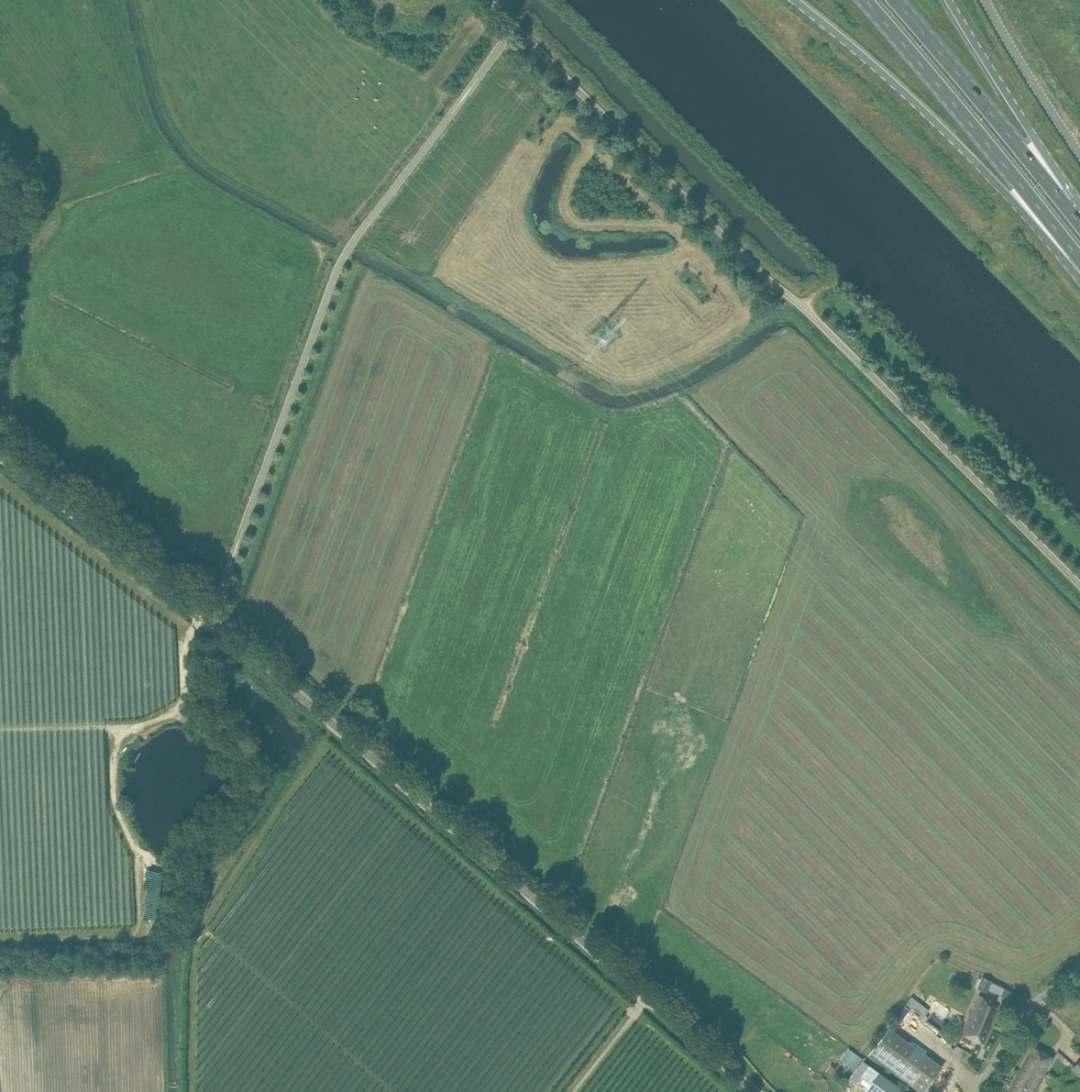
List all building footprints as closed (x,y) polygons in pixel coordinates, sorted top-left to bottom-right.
[(982,978),(977,989),(987,993),(988,990),(999,994),(1002,987),(982,978)] [(1002,1005),(979,995),(962,1032),(985,1045),(1002,1005)] [(911,996),(906,1003),(911,1008),(917,1000),(911,996)] [(903,1004),(894,1015),(901,1021),(910,1010),(903,1004)] [(942,1066),(888,1025),(867,1052),(921,1091),(923,1091),(942,1066)] [(1042,1082),(1041,1082),(1053,1058),(1031,1046),(1005,1091),(1037,1091),(1042,1082)] [(848,1048),(840,1059),(850,1067),(858,1056),(848,1048)] [(1071,1069),(1079,1077),(1079,1058),(1071,1069)] [(869,1065),(856,1083),(868,1091),(897,1091),(900,1088),(869,1065)]
